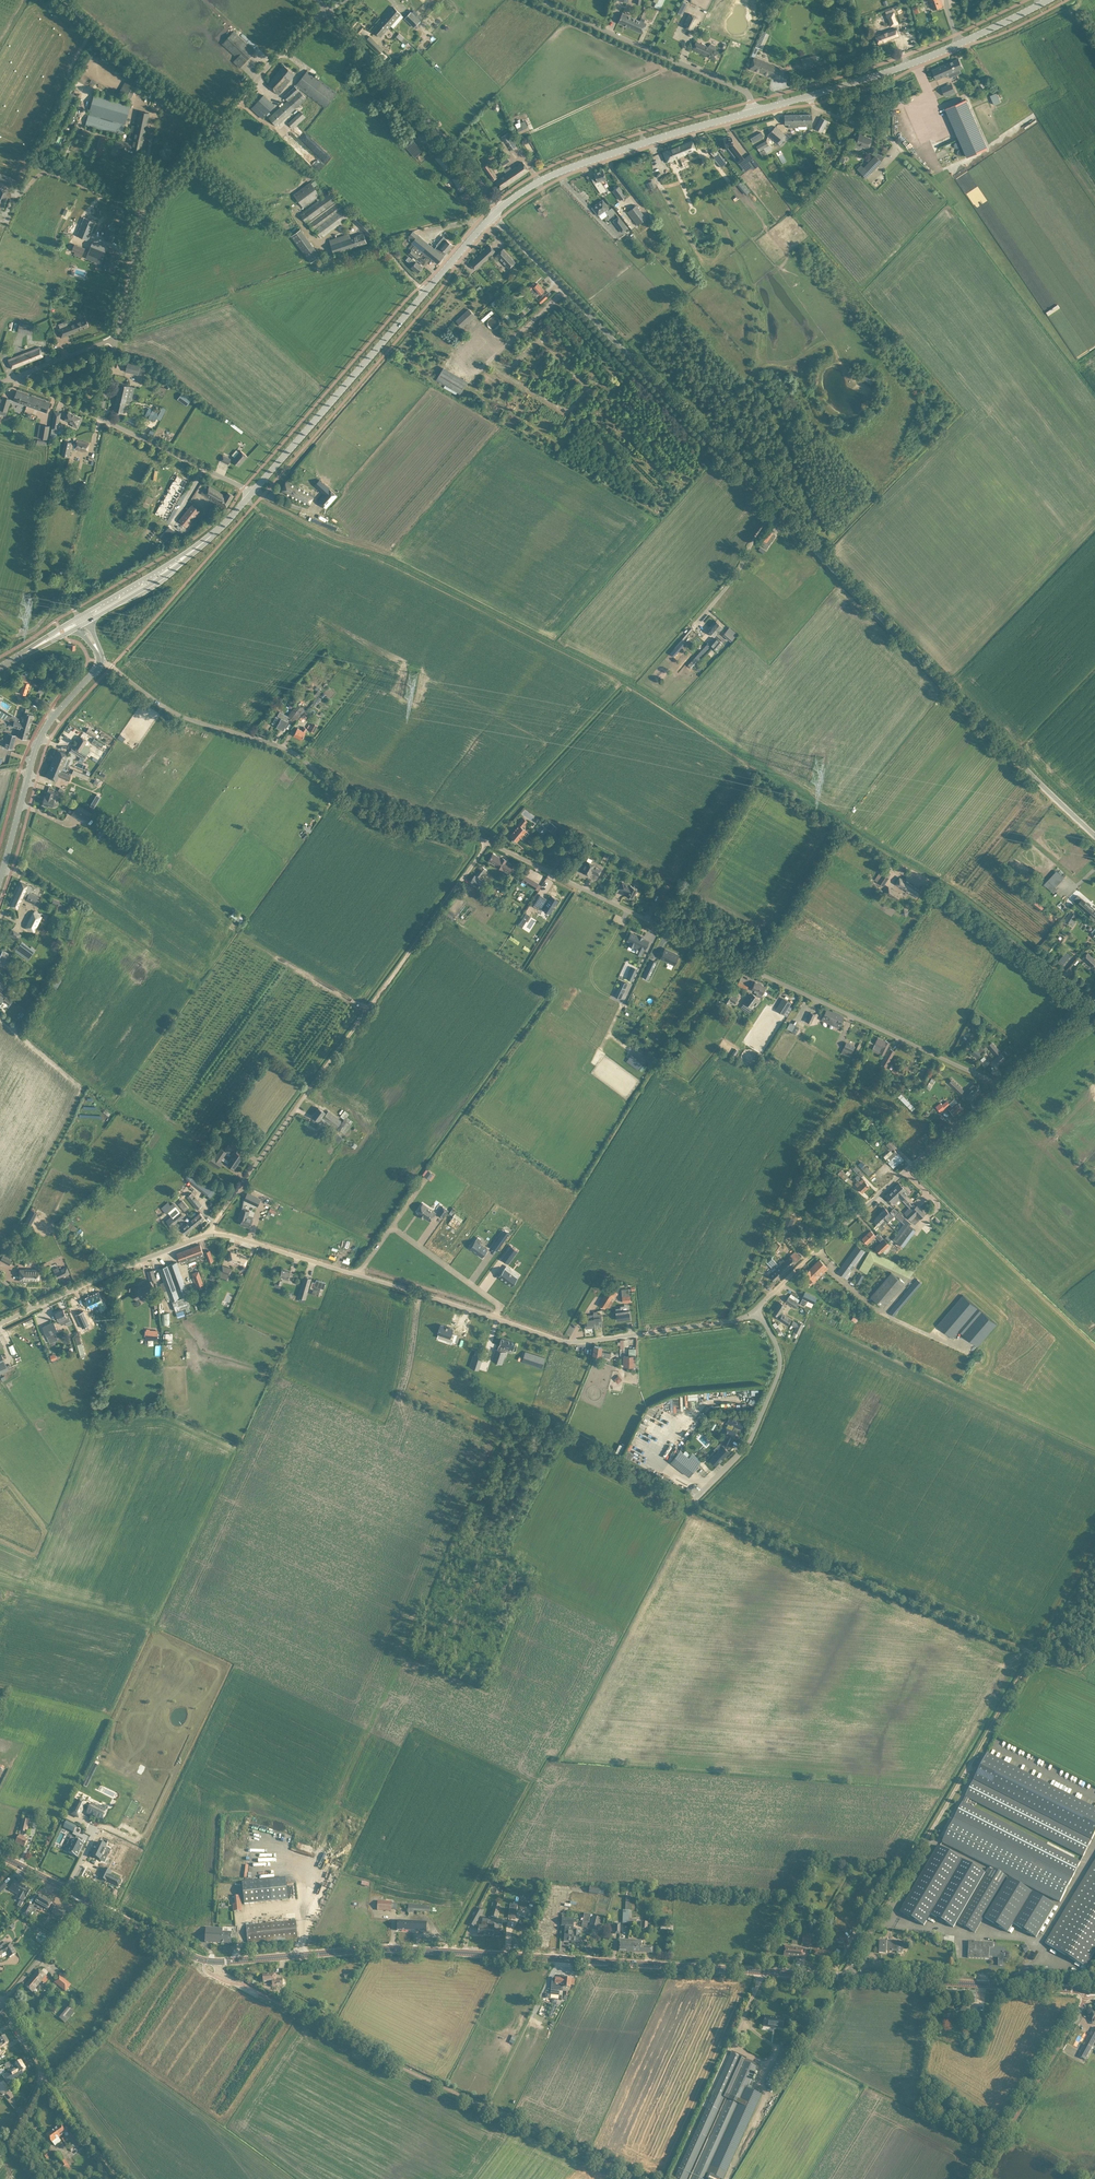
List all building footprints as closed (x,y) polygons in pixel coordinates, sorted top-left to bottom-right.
[(660,9),(664,0),(653,0),(653,1),(658,3),(656,7),(660,9)] [(933,9),(942,6),(940,0),(930,0),(933,9)] [(683,14),(687,4),(683,2),(678,11),(683,14)] [(401,13),(397,10),(393,6),(383,18),(391,25),(401,13)] [(417,27),(416,25),(420,21),(411,12),(405,18),(414,27),(416,29),(417,27)] [(885,15),(890,27),(898,24),(894,12),(885,15)] [(404,16),(401,13),(391,25),(394,27),(404,16)] [(618,22),(642,33),(646,24),(622,13),(618,22)] [(683,26),(692,30),(698,17),(689,13),(683,26)] [(381,36),(386,30),(391,25),(383,18),(373,29),(381,36)] [(875,36),(876,39),(878,44),(899,36),(895,28),(875,36)] [(233,61),(236,64),(240,67),(255,51),(234,31),(222,44),(237,57),(233,61)] [(767,33),(762,31),(755,47),(757,48),(759,49),(759,48),(760,49),(766,36),(767,33)] [(408,41),(399,33),(396,36),(405,44),(408,41)] [(365,40),(379,53),(383,50),(369,36),(365,40)] [(715,59),(718,51),(714,50),(715,47),(715,46),(711,44),(710,45),(709,47),(696,41),(692,49),(715,59)] [(816,55),(801,58),(803,67),(818,63),(816,55)] [(750,69),(779,79),(783,69),(754,57),(750,69)] [(937,79),(950,73),(951,77),(961,72),(959,69),(963,68),(959,58),(932,70),(937,79)] [(284,65),(268,84),(268,85),(279,94),(295,73),(284,65)] [(337,93),(308,70),(296,85),(325,108),(337,93)] [(120,92),(130,97),(139,82),(129,76),(120,92)] [(981,79),(975,84),(980,89),(986,85),(981,79)] [(948,85),(942,88),(945,96),(952,93),(948,85)] [(269,118),(276,126),(306,98),(295,86),(284,96),(288,101),(269,118)] [(90,114),(119,122),(124,124),(131,103),(96,92),(90,114)] [(991,95),(995,104),(1002,102),(998,92),(991,95)] [(275,105),(268,98),(264,95),(252,108),(262,118),(275,105)] [(967,156),(988,147),(966,99),(946,108),(967,156)] [(130,138),(134,139),(133,148),(141,149),(149,113),(140,111),(136,133),(132,132),(130,138)] [(300,111),(288,123),(293,128),(306,117),(300,111)] [(788,128),(794,128),(795,128),(796,130),(799,130),(799,129),(800,129),(799,127),(799,124),(799,114),(784,115),(784,120),(784,124),(788,124),(788,128)] [(799,124),(799,127),(800,129),(807,128),(807,127),(812,127),(812,114),(799,114),(799,124)] [(93,127),(116,134),(121,135),(124,125),(96,117),(93,127)] [(821,117),(815,128),(822,132),(822,131),(824,133),(830,122),(821,117)] [(520,133),(528,129),(526,124),(517,128),(520,133)] [(788,137),(784,134),(775,126),(768,135),(781,145),(788,137)] [(1025,127),(1014,135),(1016,139),(1027,131),(1025,127)] [(80,131),(76,139),(86,144),(90,135),(80,131)] [(506,142),(512,138),(508,132),(502,136),(506,142)] [(761,132),(751,138),(753,142),(753,143),(764,136),(761,132)] [(859,135),(856,142),(855,145),(856,148),(859,149),(861,148),(862,147),(868,149),(872,139),(871,139),(867,138),(859,135)] [(108,138),(102,136),(96,158),(103,160),(106,145),(107,141),(108,138)] [(727,137),(720,139),(722,148),(727,147),(736,158),(735,158),(739,163),(742,167),(748,163),(744,159),(733,144),(731,137),(727,138),(727,137)] [(116,139),(114,147),(121,148),(120,154),(127,156),(128,148),(131,149),(132,144),(120,141),(120,140),(116,139)] [(414,140),(411,142),(418,151),(420,148),(414,140)] [(696,149),(694,145),(692,140),(663,152),(667,161),(688,153),(689,155),(695,153),(694,150),(696,149)] [(759,151),(769,145),(766,140),(756,146),(759,151)] [(531,141),(525,143),(528,152),(534,150),(531,141)] [(452,164),(452,163),(442,152),(435,158),(445,169),(452,164)] [(713,158),(721,167),(727,163),(719,153),(713,158)] [(505,155),(506,155),(506,154),(498,159),(502,165),(502,164),(508,160),(508,161),(509,161),(509,160),(508,161),(505,155)] [(866,178),(870,174),(881,162),(875,155),(863,167),(861,165),(857,169),(866,178)] [(495,181),(501,189),(529,170),(523,162),(512,170),(510,167),(504,171),(506,173),(495,181)] [(482,166),(493,181),(498,178),(490,166),(488,163),(487,163),(488,164),(483,167),(483,166),(482,166)] [(596,177),(592,178),(593,182),(601,193),(606,190),(600,181),(606,179),(603,170),(594,173),(596,177)] [(10,185),(15,187),(18,181),(0,174),(0,181),(10,185)] [(465,181),(461,174),(452,179),(457,188),(458,188),(461,192),(468,188),(464,182),(465,181)] [(647,183),(650,189),(656,187),(653,180),(647,183)] [(742,180),(737,185),(747,195),(751,191),(742,180)] [(316,198),(318,201),(300,214),(307,223),(308,222),(314,230),(315,230),(321,238),(352,215),(346,206),(345,207),(338,199),(337,200),(330,192),(322,198),(310,182),(294,194),(303,208),(316,198)] [(619,186),(613,190),(620,200),(623,197),(626,195),(625,193),(619,186)] [(603,199),(592,207),(598,215),(599,215),(601,218),(607,213),(610,217),(615,213),(611,208),(610,209),(608,207),(609,207),(603,199)] [(637,225),(647,218),(637,205),(627,212),(637,225)] [(353,221),(364,231),(368,235),(372,230),(358,216),(353,221)] [(627,228),(618,217),(613,221),(622,232),(627,228)] [(86,218),(81,230),(79,235),(88,239),(95,222),(86,218)] [(98,219),(93,231),(101,235),(107,223),(98,219)] [(292,236),(311,262),(321,255),(301,227),(291,235),(292,236)] [(114,231),(109,229),(105,239),(110,241),(114,231)] [(410,236),(408,239),(412,242),(418,235),(414,231),(413,231),(409,235),(410,236)] [(329,240),(332,248),(334,253),(366,242),(363,233),(354,236),(350,237),(349,234),(329,240)] [(418,235),(412,242),(413,243),(423,251),(423,252),(430,257),(437,263),(439,261),(442,258),(447,252),(449,249),(450,248),(453,245),(444,237),(443,237),(437,244),(437,245),(434,248),(425,241),(418,235)] [(107,247),(93,241),(90,249),(87,255),(98,260),(100,257),(107,260),(105,270),(114,272),(117,254),(107,252),(106,251),(107,247)] [(78,255),(82,257),(85,249),(75,244),(72,250),(79,253),(78,255)] [(411,250),(409,253),(416,259),(419,256),(422,252),(414,245),(410,249),(411,250)] [(470,264),(475,269),(495,251),(490,245),(470,264)] [(503,248),(498,253),(496,254),(509,268),(515,262),(503,248)] [(412,259),(409,262),(413,265),(411,267),(418,273),(423,267),(420,264),(421,263),(417,260),(416,261),(413,259),(413,260),(412,259)] [(534,283),(527,289),(529,291),(531,290),(534,293),(537,290),(540,294),(544,290),(538,283),(536,285),(534,283)] [(538,300),(541,303),(547,297),(545,294),(544,294),(538,300)] [(462,326),(474,315),(469,309),(457,320),(462,326)] [(491,310),(481,319),(483,321),(494,312),(491,310)] [(74,332),(75,331),(89,326),(86,319),(69,325),(58,329),(61,338),(74,333),(74,332)] [(19,332),(33,334),(34,325),(21,322),(19,332)] [(43,356),(40,347),(8,359),(10,364),(12,369),(43,356)] [(126,371),(138,374),(144,375),(146,367),(128,363),(126,371)] [(443,368),(436,380),(445,385),(452,389),(453,389),(457,392),(460,393),(467,382),(443,368)] [(158,373),(164,377),(169,381),(170,379),(165,375),(160,371),(158,373)] [(878,381),(865,371),(862,374),(875,384),(878,381)] [(120,383),(118,396),(127,398),(130,385),(120,383)] [(135,387),(130,385),(127,398),(132,399),(135,387)] [(14,400),(27,405),(31,395),(18,391),(14,400)] [(183,392),(177,399),(187,406),(193,399),(183,392)] [(27,405),(47,412),(50,402),(31,395),(27,405)] [(126,403),(127,398),(118,396),(114,410),(123,412),(125,407),(126,403)] [(7,411),(11,399),(4,397),(0,409),(7,411)] [(149,407),(145,416),(155,421),(157,418),(159,413),(157,411),(149,407)] [(163,407),(157,418),(161,420),(167,409),(163,407)] [(65,419),(74,424),(73,425),(78,428),(83,418),(69,411),(65,419)] [(60,418),(61,413),(55,412),(54,417),(51,433),(57,434),(58,429),(60,418)] [(124,418),(123,420),(143,431),(146,426),(143,424),(143,425),(142,424),(140,424),(138,422),(136,421),(135,421),(126,416),(124,418)] [(42,425),(40,437),(47,438),(50,426),(42,425)] [(63,453),(62,456),(69,457),(71,448),(75,449),(87,451),(89,443),(77,439),(76,443),(65,441),(63,453)] [(239,466),(248,456),(241,450),(232,460),(239,466)] [(229,464),(231,459),(223,455),(220,460),(229,464)] [(161,503),(155,513),(166,519),(172,510),(171,509),(180,493),(181,493),(185,487),(184,486),(187,480),(177,475),(174,481),(173,480),(170,487),(171,487),(161,504),(161,503)] [(315,485),(324,494),(318,501),(326,508),(337,495),(320,480),(315,485)] [(287,481),(282,491),(309,505),(314,495),(287,481)] [(226,496),(209,486),(208,488),(206,486),(202,493),(226,508),(234,495),(228,492),(226,496)] [(138,503),(149,508),(154,498),(143,493),(138,503)] [(180,521),(187,526),(200,511),(192,505),(180,521)] [(163,534),(162,536),(166,539),(165,540),(166,540),(168,536),(169,535),(171,536),(173,533),(172,532),(174,530),(169,526),(169,527),(165,532),(163,534)] [(773,533),(767,529),(757,542),(766,548),(775,535),(773,534),(773,533)] [(716,621),(711,627),(717,632),(719,631),(720,632),(722,628),(722,627),(723,626),(716,621)] [(723,637),(717,632),(711,627),(707,631),(710,633),(709,633),(710,634),(710,633),(714,636),(715,636),(718,639),(712,647),(717,651),(726,640),(723,637)] [(723,634),(731,641),(735,635),(728,628),(723,634)] [(682,639),(671,651),(676,654),(686,642),(683,640),(682,639)] [(688,666),(690,668),(691,667),(692,668),(698,661),(697,660),(709,646),(707,644),(688,666)] [(21,674),(19,680),(20,681),(23,682),(19,693),(26,695),(29,683),(31,677),(23,674),(21,674)] [(317,697),(323,690),(320,687),(314,695),(317,697)] [(306,710),(303,708),(298,704),(288,716),(289,717),(289,718),(294,721),(296,718),(298,720),(306,710)] [(30,725),(33,714),(28,713),(29,709),(23,707),(19,721),(21,722),(30,725)] [(276,716),(273,722),(278,725),(277,726),(278,726),(278,725),(280,726),(279,727),(283,729),(288,721),(287,721),(289,717),(288,716),(287,716),(280,712),(280,711),(277,716),(276,716),(277,716),(276,716)] [(304,713),(300,718),(304,721),(308,716),(304,713)] [(8,715),(5,719),(11,722),(14,724),(13,726),(20,728),(17,736),(21,737),(26,738),(30,725),(21,722),(19,721),(13,718),(8,715)] [(316,716),(313,722),(309,730),(314,732),(321,719),(316,716)] [(297,727),(296,729),(294,734),(302,739),(306,732),(305,732),(307,728),(304,726),(302,730),(297,727)] [(86,731),(95,737),(97,733),(94,731),(94,732),(88,729),(86,731)] [(4,746),(12,748),(16,735),(8,733),(4,746)] [(71,746),(69,750),(77,755),(80,751),(85,743),(87,740),(80,736),(73,747),(71,746)] [(94,738),(92,741),(101,747),(103,744),(94,738)] [(53,760),(51,764),(62,768),(66,770),(67,767),(66,766),(68,763),(70,759),(67,757),(67,756),(68,754),(63,751),(58,749),(55,756),(54,758),(53,760)] [(51,764),(46,776),(51,778),(57,780),(58,776),(69,780),(71,776),(67,774),(63,772),(61,771),(62,768),(51,764)] [(90,777),(74,770),(72,774),(88,781),(90,777)] [(52,806),(54,800),(54,799),(52,798),(53,792),(48,791),(46,796),(44,796),(44,798),(42,803),(43,803),(43,804),(43,805),(44,805),(45,805),(46,805),(46,804),(47,804),(46,805),(47,805),(48,805),(52,806)] [(97,794),(91,805),(94,807),(100,797),(97,794)] [(91,816),(90,816),(75,807),(71,814),(86,823),(91,816)] [(527,821),(523,817),(518,824),(519,825),(510,835),(514,838),(512,840),(515,842),(517,840),(517,841),(526,830),(522,827),(527,821)] [(555,829),(557,827),(549,820),(546,824),(543,822),(542,823),(541,823),(537,829),(544,834),(548,829),(553,832),(555,829)] [(96,836),(101,840),(107,831),(102,828),(96,836)] [(501,856),(500,857),(496,854),(493,853),(492,855),(491,856),(491,857),(489,861),(508,872),(513,865),(508,862),(508,860),(501,856)] [(586,860),(584,866),(581,871),(590,875),(592,872),(594,872),(593,873),(598,875),(602,868),(586,860)] [(480,878),(487,869),(483,866),(477,873),(480,876),(479,877),(480,878)] [(880,871),(875,879),(879,882),(883,885),(889,877),(888,876),(884,874),(883,873),(881,872),(880,871)] [(479,877),(480,876),(477,873),(475,875),(475,874),(470,881),(478,887),(482,880),(480,878),(479,877)] [(535,889),(539,883),(525,875),(523,878),(527,880),(525,883),(535,889)] [(920,890),(904,880),(900,877),(896,883),(916,897),(920,890)] [(1051,882),(1056,887),(1061,882),(1055,877),(1051,882)] [(9,905),(18,909),(23,898),(26,899),(25,900),(34,904),(38,896),(29,892),(28,893),(26,892),(29,885),(20,881),(9,905)] [(633,898),(638,889),(639,886),(635,884),(634,886),(630,885),(630,886),(622,882),(619,888),(627,892),(625,895),(633,898)] [(664,898),(669,888),(661,884),(656,893),(664,898)] [(494,889),(489,885),(484,892),(495,900),(497,897),(491,893),(494,889)] [(889,887),(885,892),(897,900),(901,895),(889,887)] [(879,897),(883,891),(878,888),(874,894),(879,897)] [(540,894),(533,906),(537,909),(537,908),(539,909),(541,907),(543,909),(547,911),(546,911),(548,912),(550,913),(550,914),(551,912),(552,909),(553,909),(554,907),(555,904),(556,905),(559,900),(558,900),(551,896),(551,895),(548,900),(548,901),(546,899),(547,898),(540,894)] [(1034,899),(1032,901),(1043,909),(1045,906),(1034,899)] [(1086,901),(1085,902),(1082,899),(1078,903),(1081,906),(1081,907),(1089,915),(1094,921),(1094,910),(1094,909),(1090,905),(1090,906),(1089,905),(1089,904),(1086,901)] [(904,909),(900,913),(906,917),(909,912),(904,909)] [(235,910),(232,914),(241,921),(244,917),(235,910)] [(1067,916),(1066,915),(1064,918),(1070,922),(1072,918),(1074,919),(1077,914),(1071,911),(1067,916)] [(29,920),(26,927),(34,932),(38,924),(42,916),(40,915),(33,912),(29,920)] [(526,913),(520,922),(524,925),(530,915),(526,913)] [(613,920),(624,924),(626,920),(622,918),(623,916),(616,913),(613,920)] [(8,934),(17,939),(21,933),(12,928),(8,934)] [(629,938),(628,940),(629,941),(631,942),(635,944),(633,947),(637,949),(636,951),(637,951),(636,953),(640,955),(645,946),(647,940),(643,938),(638,936),(631,932),(629,938)] [(23,943),(18,953),(29,959),(34,948),(23,943)] [(662,954),(660,957),(674,964),(679,955),(665,948),(663,952),(662,954)] [(0,957),(0,958),(0,962),(5,964),(11,968),(14,963),(12,962),(14,959),(10,956),(11,954),(10,954),(3,951),(0,957)] [(1094,965),(1094,964),(1094,959),(1088,952),(1083,957),(1093,967),(1094,965)] [(651,959),(644,973),(650,975),(656,961),(651,959)] [(632,967),(629,973),(634,976),(637,969),(632,967)] [(8,970),(5,974),(9,976),(17,980),(19,978),(16,976),(16,975),(10,971),(8,970)] [(9,977),(9,976),(5,974),(2,972),(1,976),(4,977),(3,979),(5,980),(5,981),(7,982),(9,979),(10,979),(10,977),(9,977)] [(622,980),(615,996),(621,998),(624,992),(626,989),(625,989),(628,983),(622,980)] [(755,981),(751,989),(757,992),(756,995),(761,997),(766,986),(755,981)] [(738,982),(736,986),(746,990),(748,986),(738,982)] [(733,995),(734,993),(729,991),(724,1001),(728,1004),(731,1000),(735,1003),(738,998),(733,995)] [(1,1001),(3,1000),(8,1004),(11,1001),(5,996),(0,992),(0,1003),(1,1001)] [(753,1008),(754,1009),(761,1000),(753,994),(748,1000),(746,1000),(744,1003),(747,1005),(744,1009),(749,1013),(753,1008)] [(784,999),(777,1010),(784,1014),(791,1003),(784,999)] [(840,1024),(843,1016),(826,1009),(822,1020),(839,1027),(840,1024)] [(811,1012),(808,1017),(806,1021),(811,1023),(815,1014),(811,1012)] [(790,1022),(787,1028),(797,1033),(800,1026),(790,1022)] [(880,1053),(884,1055),(890,1042),(886,1040),(885,1041),(878,1037),(873,1047),(881,1050),(880,1053)] [(844,1047),(852,1051),(854,1046),(846,1042),(844,1047)] [(977,1042),(974,1047),(976,1048),(982,1053),(985,1049),(977,1042)] [(996,1046),(995,1046),(992,1049),(997,1056),(995,1058),(999,1063),(1006,1058),(996,1046)] [(890,1048),(882,1063),(886,1065),(895,1051),(890,1048)] [(971,1053),(978,1058),(982,1053),(976,1048),(971,1053)] [(987,1058),(982,1062),(985,1066),(991,1062),(987,1058)] [(637,1059),(632,1065),(638,1069),(643,1063),(637,1059)] [(951,1084),(960,1093),(961,1094),(964,1090),(958,1085),(957,1086),(953,1082),(951,1084)] [(972,1100),(982,1090),(976,1085),(973,1088),(971,1086),(965,1093),(967,1094),(967,1095),(972,1100)] [(940,1112),(947,1106),(954,1115),(962,1108),(957,1102),(957,1101),(951,1106),(949,1104),(950,1104),(947,1101),(942,1105),(940,1103),(936,1106),(940,1112)] [(326,1114),(325,1112),(319,1108),(313,1116),(319,1120),(321,1117),(336,1128),(342,1121),(329,1111),(326,1114)] [(354,1120),(348,1116),(350,1112),(345,1109),(341,1116),(344,1118),(338,1128),(346,1133),(354,1120)] [(237,1138),(239,1133),(229,1128),(226,1134),(237,1138)] [(330,1129),(328,1132),(333,1135),(332,1137),(340,1142),(343,1137),(330,1129)] [(882,1136),(884,1139),(889,1134),(884,1129),(879,1134),(882,1136)] [(892,1150),(898,1144),(893,1138),(886,1145),(892,1150)] [(228,1163),(234,1167),(243,1155),(237,1151),(237,1150),(232,1146),(231,1146),(232,1146),(229,1151),(233,1154),(232,1155),(233,1156),(228,1163)] [(212,1155),(208,1161),(215,1165),(216,1164),(220,1167),(223,1162),(220,1161),(222,1159),(223,1157),(227,1152),(222,1148),(215,1157),(212,1155)] [(895,1150),(889,1156),(886,1153),(883,1156),(886,1159),(889,1163),(893,1167),(896,1164),(897,1164),(903,1159),(899,1155),(895,1150)] [(873,1172),(865,1163),(861,1167),(869,1175),(873,1172)] [(852,1169),(857,1173),(861,1177),(864,1174),(860,1170),(855,1165),(852,1169)] [(423,1173),(432,1180),(436,1174),(427,1168),(423,1173)] [(844,1180),(848,1176),(843,1170),(839,1174),(844,1180)] [(213,1188),(191,1171),(186,1178),(208,1194),(213,1188)] [(863,1192),(870,1186),(865,1180),(864,1178),(860,1181),(859,1180),(855,1184),(863,1192)] [(900,1198),(902,1199),(908,1194),(904,1190),(905,1189),(905,1188),(903,1185),(902,1186),(899,1183),(892,1189),(900,1198)] [(886,1195),(891,1201),(894,1204),(892,1201),(895,1199),(896,1200),(897,1199),(898,1200),(900,1198),(892,1189),(886,1195)] [(247,1192),(244,1199),(258,1206),(261,1199),(247,1192)] [(197,1209),(202,1205),(192,1193),(188,1197),(197,1209)] [(178,1203),(185,1211),(189,1208),(183,1200),(178,1203)] [(170,1212),(173,1215),(174,1216),(180,1211),(173,1202),(170,1205),(168,1202),(162,1207),(167,1214),(170,1212)] [(909,1202),(907,1204),(909,1206),(910,1207),(912,1209),(912,1210),(916,1214),(920,1218),(925,1213),(917,1205),(916,1206),(914,1207),(912,1205),(909,1202)] [(430,1221),(436,1212),(423,1203),(417,1211),(420,1214),(419,1215),(423,1218),(424,1216),(430,1221)] [(448,1210),(442,1206),(437,1214),(443,1218),(448,1210)] [(908,1212),(906,1214),(905,1214),(910,1220),(916,1214),(912,1210),(912,1209),(910,1207),(907,1210),(908,1212)] [(243,1208),(239,1220),(242,1221),(241,1224),(250,1226),(251,1223),(252,1224),(253,1219),(252,1218),(253,1217),(248,1216),(249,1210),(243,1208)] [(887,1221),(894,1214),(890,1211),(889,1212),(885,1208),(879,1214),(887,1221)] [(30,1209),(26,1217),(33,1221),(38,1212),(30,1209)] [(180,1211),(174,1216),(173,1215),(172,1216),(171,1215),(166,1220),(171,1226),(184,1216),(180,1211)] [(899,1211),(895,1215),(904,1223),(898,1231),(898,1232),(902,1235),(909,1225),(911,1222),(899,1211)] [(192,1219),(197,1225),(205,1218),(200,1212),(192,1219)] [(455,1213),(449,1222),(457,1228),(464,1218),(455,1213)] [(887,1221),(879,1214),(873,1220),(877,1224),(876,1225),(881,1230),(885,1227),(883,1225),(887,1221)] [(787,1215),(780,1229),(782,1230),(789,1233),(795,1218),(787,1215)] [(271,1217),(268,1227),(275,1229),(278,1219),(271,1217)] [(197,1225),(192,1219),(186,1225),(181,1228),(186,1234),(197,1225)] [(907,1241),(915,1229),(909,1225),(902,1235),(901,1237),(907,1241)] [(876,1235),(874,1234),(871,1230),(862,1238),(867,1244),(876,1235)] [(902,1235),(898,1232),(892,1239),(896,1242),(901,1237),(902,1235)] [(500,1246),(507,1236),(502,1233),(495,1242),(500,1246)] [(478,1236),(469,1248),(476,1252),(478,1253),(478,1254),(482,1257),(488,1249),(479,1243),(482,1239),(478,1236)] [(887,1242),(888,1242),(884,1239),(875,1248),(880,1253),(889,1244),(887,1242)] [(777,1242),(770,1252),(774,1255),(781,1245),(777,1242)] [(196,1259),(197,1262),(200,1261),(199,1259),(198,1258),(196,1255),(203,1252),(200,1244),(192,1247),(196,1259)] [(501,1258),(508,1263),(518,1250),(510,1245),(501,1258)] [(837,1271),(841,1274),(847,1279),(850,1275),(849,1274),(865,1251),(857,1245),(838,1270),(837,1270),(837,1271)] [(180,1261),(185,1259),(186,1262),(196,1259),(192,1247),(177,1253),(180,1261)] [(213,1260),(209,1250),(205,1252),(209,1262),(213,1260)] [(780,1266),(777,1270),(781,1274),(800,1257),(798,1255),(797,1253),(795,1251),(790,1255),(784,1261),(783,1259),(781,1261),(780,1261),(777,1263),(780,1266)] [(245,1266),(248,1257),(231,1252),(228,1260),(245,1266)] [(9,1264),(11,1260),(7,1258),(8,1256),(3,1254),(0,1260),(1,1260),(6,1262),(5,1262),(6,1263),(6,1262),(9,1264)] [(772,1258),(767,1262),(771,1266),(773,1265),(774,1266),(767,1272),(771,1276),(775,1280),(781,1274),(777,1270),(780,1266),(777,1263),(772,1257),(772,1258)] [(820,1259),(819,1260),(809,1270),(803,1275),(809,1282),(816,1275),(826,1266),(820,1259)] [(159,1268),(165,1285),(161,1286),(163,1291),(167,1290),(171,1300),(189,1294),(177,1262),(159,1268)] [(63,1276),(70,1273),(69,1273),(70,1272),(67,1266),(67,1265),(64,1267),(60,1269),(63,1276)] [(226,1273),(230,1275),(233,1268),(227,1266),(224,1273),(220,1272),(218,1277),(224,1279),(226,1273)] [(504,1268),(499,1276),(512,1286),(518,1278),(517,1277),(513,1275),(515,1272),(511,1268),(508,1271),(504,1268)] [(37,1275),(37,1269),(23,1269),(23,1270),(20,1270),(20,1269),(19,1269),(19,1281),(27,1281),(27,1279),(38,1280),(39,1275),(37,1275)] [(275,1282),(274,1286),(276,1286),(279,1287),(280,1287),(281,1284),(282,1280),(282,1279),(283,1276),(289,1278),(289,1277),(291,1272),(282,1269),(280,1274),(279,1279),(279,1278),(277,1283),(275,1282)] [(153,1270),(148,1271),(150,1280),(152,1279),(153,1283),(156,1282),(153,1270)] [(196,1282),(196,1281),(198,1286),(204,1284),(199,1271),(193,1273),(194,1277),(196,1282)] [(883,1307),(887,1303),(904,1283),(891,1272),(870,1296),(883,1307)] [(864,1275),(859,1273),(854,1281),(859,1283),(864,1275)] [(305,1299),(311,1278),(305,1276),(298,1297),(305,1299)] [(917,1278),(907,1290),(905,1293),(889,1312),(893,1315),(921,1282),(917,1278)] [(311,1285),(310,1288),(313,1289),(312,1294),(318,1296),(321,1288),(324,1289),(326,1282),(316,1279),(315,1282),(312,1281),(311,1285)] [(132,1293),(135,1297),(136,1299),(147,1293),(148,1294),(151,1292),(150,1291),(155,1289),(150,1281),(132,1293)] [(599,1303),(598,1304),(603,1307),(604,1308),(606,1305),(610,1298),(612,1295),(615,1291),(618,1286),(617,1286),(615,1284),(611,1282),(606,1290),(607,1291),(602,1298),(599,1303)] [(621,1289),(623,1302),(630,1301),(629,1288),(621,1289)] [(801,1300),(800,1304),(804,1306),(807,1300),(814,1303),(817,1297),(805,1291),(802,1297),(802,1298),(801,1300)] [(100,1293),(86,1299),(88,1303),(87,1303),(89,1307),(89,1306),(90,1308),(99,1304),(101,1308),(102,1310),(106,1308),(103,1302),(104,1302),(100,1293)] [(789,1295),(786,1300),(795,1306),(798,1301),(789,1295)] [(963,1295),(938,1324),(953,1337),(978,1308),(963,1295)] [(781,1311),(784,1305),(780,1302),(773,1312),(778,1315),(777,1317),(779,1318),(779,1319),(788,1324),(791,1320),(792,1318),(781,1311)] [(617,1311),(616,1311),(617,1320),(630,1318),(629,1309),(621,1310),(620,1308),(616,1308),(617,1311)] [(978,1308),(959,1330),(963,1333),(978,1346),(997,1324),(982,1311),(978,1308)] [(72,1323),(69,1317),(67,1312),(65,1313),(64,1309),(56,1312),(59,1320),(61,1324),(67,1321),(69,1324),(72,1323)] [(178,1317),(186,1315),(184,1309),(176,1312),(178,1317)] [(83,1311),(76,1314),(83,1328),(90,1325),(83,1311)] [(163,1312),(163,1324),(171,1324),(171,1312),(163,1312)] [(92,1323),(100,1321),(98,1314),(90,1316),(92,1323)] [(585,1319),(585,1322),(586,1328),(595,1327),(594,1318),(594,1314),(588,1314),(589,1319),(585,1319)] [(796,1327),(794,1331),(799,1333),(803,1324),(798,1322),(794,1320),(792,1325),(796,1327)] [(58,1331),(57,1328),(54,1322),(43,1327),(47,1336),(48,1335),(55,1332),(58,1331)] [(438,1334),(437,1337),(445,1340),(446,1336),(453,1338),(451,1344),(452,1344),(452,1343),(457,1345),(460,1336),(455,1334),(452,1333),(453,1329),(448,1327),(448,1326),(448,1327),(446,1326),(447,1326),(446,1326),(441,1325),(438,1333),(438,1334)] [(145,1333),(145,1336),(146,1336),(158,1337),(158,1334),(158,1330),(150,1329),(149,1328),(146,1328),(146,1330),(145,1330),(145,1333)] [(48,1335),(47,1336),(50,1343),(58,1339),(55,1332),(48,1335)] [(512,1349),(513,1350),(513,1349),(515,1350),(516,1351),(517,1346),(514,1345),(515,1342),(502,1338),(501,1338),(499,1345),(502,1346),(500,1350),(496,1348),(491,1360),(502,1364),(506,1352),(504,1351),(505,1350),(507,1351),(509,1346),(513,1348),(512,1349)] [(602,1346),(595,1345),(593,1354),(600,1355),(600,1356),(610,1358),(611,1353),(601,1351),(602,1346)] [(474,1354),(470,1367),(477,1369),(482,1353),(476,1351),(475,1354),(474,1354)] [(542,1368),(545,1358),(526,1351),(522,1362),(542,1368)] [(624,1355),(624,1367),(634,1367),(634,1356),(628,1355),(624,1355)] [(615,1378),(618,1383),(623,1379),(619,1374),(615,1378)] [(727,1431),(726,1434),(730,1436),(733,1429),(735,1425),(740,1427),(743,1421),(737,1418),(738,1417),(730,1414),(727,1421),(728,1422),(727,1426),(726,1427),(729,1428),(728,1430),(727,1430),(726,1431),(727,1431)] [(724,1433),(720,1441),(724,1443),(727,1444),(730,1436),(726,1434),(724,1433)] [(682,1446),(689,1436),(687,1434),(680,1445),(682,1446)] [(717,1452),(710,1459),(711,1459),(716,1464),(718,1462),(718,1461),(719,1460),(724,1456),(725,1455),(729,1451),(725,1447),(727,1444),(724,1443),(722,1444),(723,1445),(717,1452)] [(698,1464),(689,1457),(683,1452),(680,1450),(671,1461),(689,1476),(698,1464)] [(689,1457),(698,1464),(702,1460),(692,1453),(691,1454),(689,1457)] [(1094,1833),(1094,1808),(988,1753),(974,1779),(1092,1839),(1094,1833)] [(1091,1840),(978,1783),(974,1781),(966,1796),(963,1802),(955,1818),(1073,1877),(1081,1862),(966,1804),(969,1798),(1083,1856),(1091,1840)] [(79,1800),(72,1814),(79,1818),(83,1808),(88,1811),(87,1813),(102,1821),(108,1808),(103,1805),(101,1809),(92,1804),(90,1808),(85,1806),(86,1803),(79,1800)] [(1008,1875),(1060,1902),(1072,1878),(954,1818),(943,1842),(991,1867),(1008,1875)] [(27,1833),(30,1821),(22,1819),(20,1832),(27,1833)] [(64,1827),(74,1832),(76,1826),(67,1821),(64,1827)] [(20,1835),(18,1838),(16,1843),(25,1848),(28,1841),(24,1839),(25,1838),(20,1835)] [(68,1853),(77,1857),(84,1843),(82,1842),(83,1839),(77,1836),(76,1839),(75,1839),(68,1853)] [(96,1847),(92,1854),(93,1855),(93,1856),(100,1859),(102,1855),(106,1857),(108,1853),(110,1853),(111,1850),(106,1847),(107,1845),(104,1844),(103,1843),(100,1842),(97,1848),(96,1847)] [(929,1863),(901,1911),(924,1925),(931,1914),(954,1927),(986,1872),(939,1845),(930,1861),(929,1863)] [(114,1872),(107,1869),(102,1879),(118,1887),(121,1880),(112,1876),(114,1872)] [(989,1869),(958,1922),(975,1932),(1007,1876),(989,1869)] [(1052,1947),(1086,1967),(1094,1952),(1094,1877),(1052,1947)] [(287,1878),(270,1879),(242,1882),(244,1904),(289,1900),(287,1878)] [(1013,1924),(1036,1937),(1055,1906),(1009,1878),(985,1918),(1008,1932),(1013,1924)] [(10,1889),(19,1895),(17,1898),(23,1901),(26,1896),(27,1897),(31,1890),(26,1887),(26,1888),(18,1884),(19,1883),(14,1881),(10,1889)] [(589,1893),(599,1895),(600,1887),(590,1885),(589,1893)] [(43,1907),(48,1910),(52,1902),(40,1895),(34,1906),(37,1907),(37,1908),(38,1909),(39,1908),(42,1910),(43,1907)] [(236,1904),(233,1904),(234,1912),(242,1911),(240,1896),(235,1896),(236,1904)] [(392,1902),(378,1901),(377,1910),(391,1911),(392,1902)] [(23,1913),(28,1916),(34,1907),(28,1904),(23,1913)] [(491,1916),(497,1918),(500,1906),(493,1904),(492,1907),(494,1908),(491,1916)] [(510,1904),(508,1918),(515,1919),(516,1912),(516,1905),(510,1904)] [(425,1911),(425,1905),(409,1905),(408,1913),(413,1913),(414,1911),(425,1911)] [(62,1918),(66,1911),(56,1906),(52,1913),(62,1918)] [(474,1927),(481,1915),(476,1912),(469,1924),(474,1927)] [(583,1922),(589,1923),(591,1915),(585,1914),(583,1922)] [(593,1917),(590,1927),(597,1929),(600,1919),(593,1917)] [(479,1930),(478,1935),(487,1936),(488,1927),(488,1925),(489,1921),(489,1919),(488,1919),(488,1922),(482,1922),(482,1927),(479,1926),(479,1930)] [(564,1919),(562,1919),(562,1924),(566,1925),(565,1941),(572,1941),(572,1929),(573,1921),(570,1921),(570,1919),(564,1919)] [(248,1943),(298,1938),(296,1921),(246,1926),(248,1943)] [(397,1930),(415,1931),(426,1932),(427,1923),(397,1921),(397,1930)] [(488,1927),(487,1936),(488,1936),(489,1936),(494,1936),(501,1937),(501,1929),(501,1927),(493,1926),(493,1922),(493,1921),(489,1921),(488,1925),(488,1927)] [(845,1922),(832,1944),(839,1949),(852,1926),(845,1922)] [(206,1928),(205,1937),(205,1942),(231,1944),(232,1940),(237,1940),(237,1935),(237,1933),(223,1932),(223,1929),(206,1928)] [(572,1929),(572,1941),(580,1942),(580,1936),(581,1932),(580,1932),(580,1929),(572,1929)] [(937,1938),(934,1941),(935,1941),(939,1945),(940,1946),(942,1943),(937,1938)] [(619,1940),(619,1946),(619,1951),(628,1952),(628,1940),(619,1940)] [(642,1941),(628,1940),(628,1952),(652,1953),(652,1947),(641,1947),(642,1941)] [(888,1941),(880,1941),(879,1952),(887,1952),(887,1949),(890,1949),(890,1951),(898,1951),(898,1946),(901,1946),(901,1942),(896,1942),(890,1941),(890,1942),(887,1942),(888,1941)] [(2,1956),(1,1955),(6,1952),(9,1957),(16,1954),(10,1943),(8,1944),(7,1942),(2,1945),(0,1946),(0,1957),(2,1956)] [(990,1947),(994,1947),(994,1943),(969,1942),(968,1958),(989,1959),(990,1956),(989,1956),(990,1947)] [(797,1947),(792,1946),(788,1946),(787,1948),(785,1948),(784,1955),(802,1957),(803,1950),(803,1948),(797,1947)] [(1003,1960),(1004,1949),(994,1949),(994,1947),(990,1947),(989,1956),(990,1956),(998,1957),(998,1965),(1003,1965),(1003,1960)] [(48,1972),(48,1971),(45,1969),(44,1969),(43,1970),(41,1972),(39,1970),(26,1986),(32,1992),(33,1991),(34,1992),(35,1993),(37,1992),(37,1991),(37,1990),(36,1988),(42,1981),(45,1983),(49,1978),(46,1976),(48,1973),(48,1972)] [(276,1974),(263,1976),(263,1982),(272,1981),(272,1986),(283,1985),(283,1984),(284,1984),(284,1983),(285,1982),(284,1981),(284,1980),(283,1980),(283,1979),(276,1979),(276,1974)] [(551,1991),(551,1995),(559,1996),(559,1991),(563,1992),(563,1991),(563,1988),(570,1988),(571,1985),(571,1979),(566,1978),(564,1978),(564,1977),(564,1976),(560,1975),(560,1978),(555,1978),(552,1977),(552,1981),(551,1991)] [(54,1983),(65,1991),(71,1985),(60,1976),(54,1983)] [(946,1990),(946,1996),(947,1996),(947,1997),(977,1998),(977,1991),(946,1990)] [(68,2007),(59,2018),(66,2023),(75,2012),(68,2007)] [(782,2028),(783,2024),(783,2019),(765,2016),(764,2026),(782,2028)] [(1092,2030),(1091,2032),(1092,2032),(1091,2035),(1090,2035),(1078,2056),(1085,2060),(1094,2042),(1094,2032),(1092,2030)] [(2,2047),(8,2043),(4,2036),(0,2038),(0,2048),(2,2047)] [(20,2061),(12,2066),(14,2069),(2,2076),(7,2083),(23,2073),(22,2071),(22,2070),(25,2069),(20,2061)] [(3,2095),(9,2090),(3,2082),(0,2084),(0,2091),(3,2095)] [(62,2139),(64,2142),(67,2140),(64,2134),(69,2130),(66,2126),(64,2128),(61,2125),(55,2130),(60,2137),(60,2136),(62,2139)] [(47,2135),(52,2143),(53,2142),(55,2145),(61,2141),(61,2140),(62,2139),(60,2136),(60,2137),(55,2130),(47,2135)] [(80,2143),(76,2137),(72,2140),(77,2146),(80,2143)] [(47,2159),(53,2154),(48,2149),(42,2154),(47,2159)] [(55,2155),(59,2163),(62,2167),(68,2163),(60,2152),(55,2155)] [(51,2171),(56,2167),(51,2160),(45,2164),(51,2171)]
